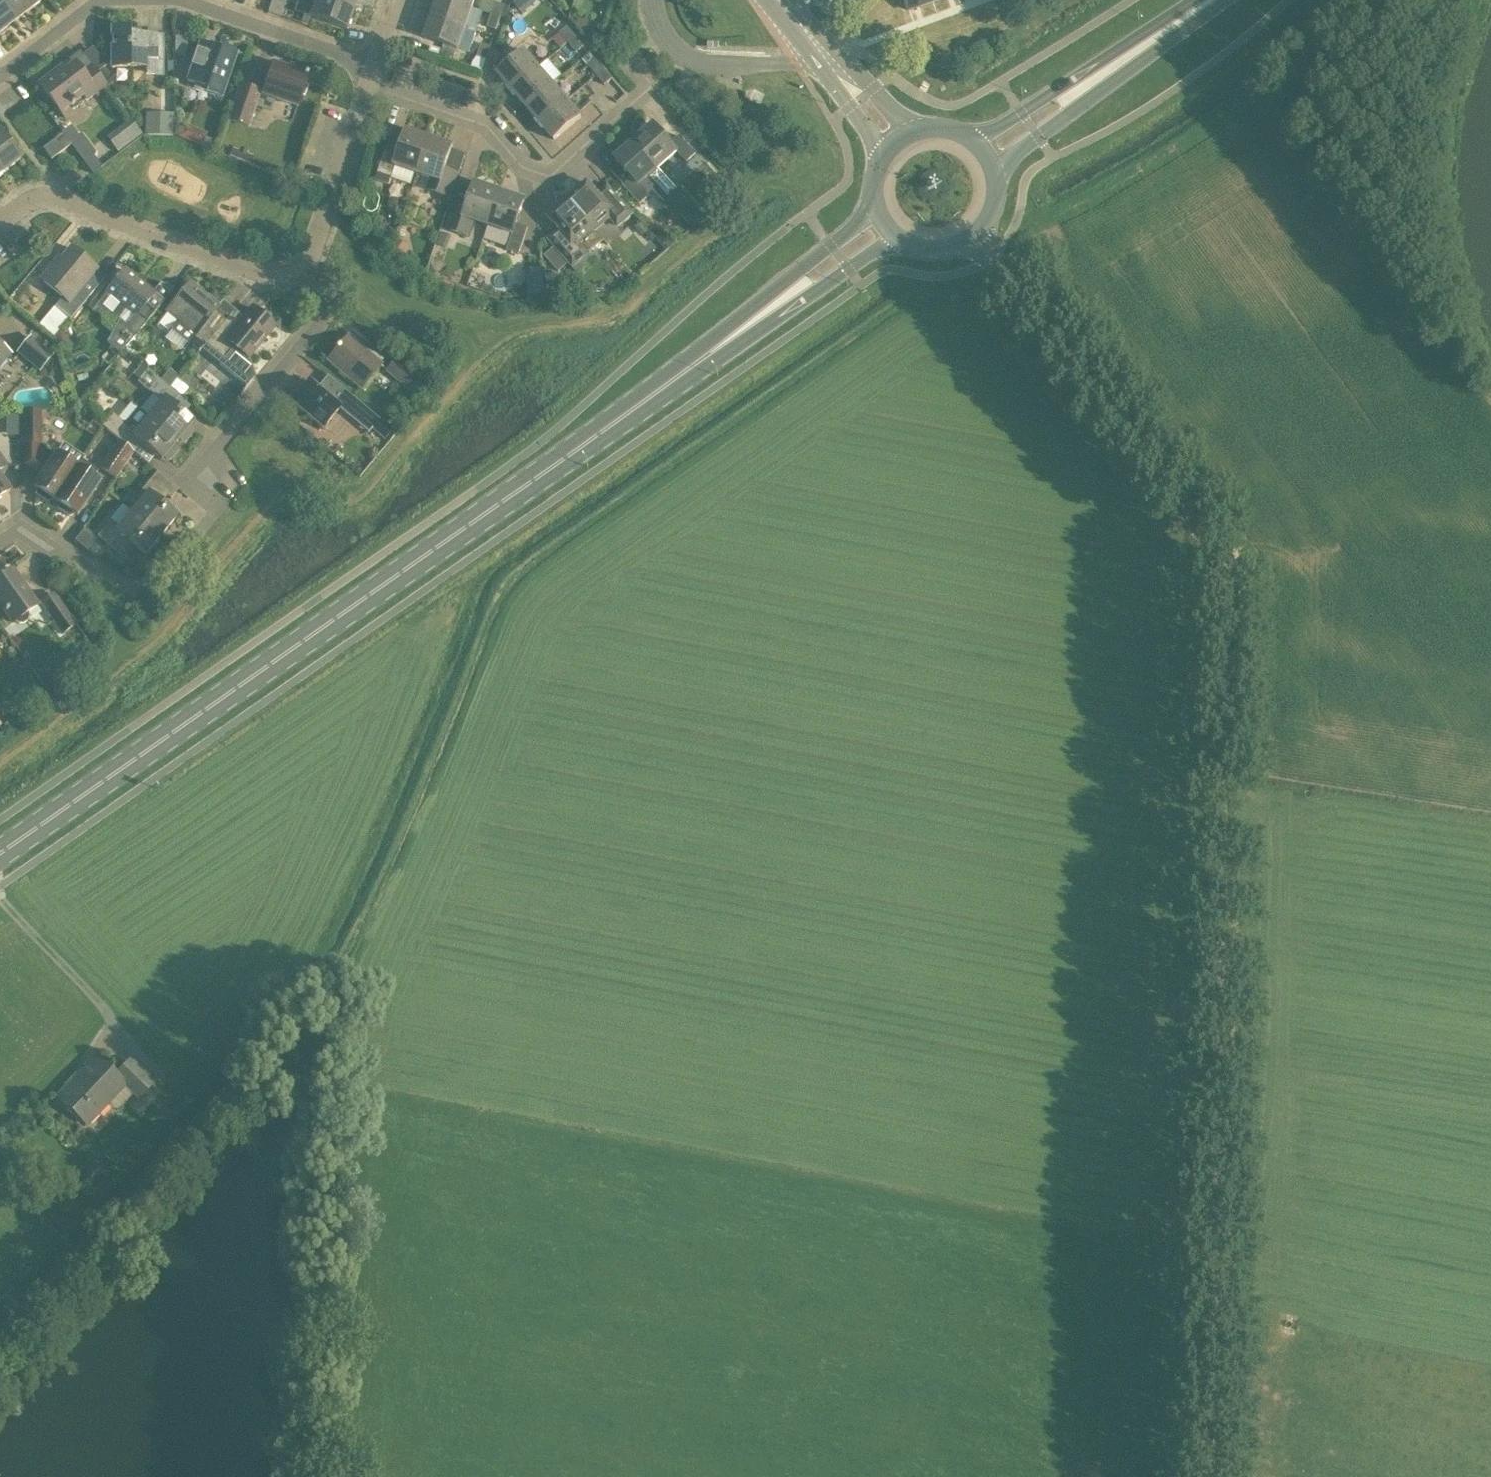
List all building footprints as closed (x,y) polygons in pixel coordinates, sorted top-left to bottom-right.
[(13,24),(30,11),(21,0),(0,0),(0,6),(13,24)] [(30,11),(44,0),(21,0),(30,11)] [(283,0),(270,0),(268,11),(281,13),(283,0)] [(309,18),(346,31),(352,12),(317,0),(315,0),(312,9),(296,4),(293,12),(303,16),(309,18)] [(352,12),(356,0),(317,0),(352,12)] [(444,0),(437,0),(431,18),(465,29),(471,9),(444,0)] [(471,9),(474,0),(444,0),(471,9)] [(933,1),(932,0),(904,0),(908,10),(933,1)] [(491,16),(500,19),(504,6),(495,3),(491,16)] [(0,6),(0,34),(13,24),(0,6)] [(307,26),(309,18),(303,16),(300,24),(307,26)] [(500,19),(491,16),(486,28),(496,31),(500,19)] [(465,29),(431,18),(424,39),(458,50),(465,29)] [(568,43),(575,37),(567,27),(560,34),(568,43)] [(161,75),(161,37),(147,37),(147,31),(111,31),(111,69),(146,69),(146,75),(161,75)] [(189,40),(174,35),(175,55),(184,57),(189,40)] [(575,37),(568,43),(576,53),(584,47),(575,37)] [(486,60),(490,47),(481,44),(477,57),(486,60)] [(194,85),(193,89),(221,99),(236,53),(221,47),(219,52),(199,45),(186,82),(194,85)] [(511,92),(538,69),(524,52),(497,75),(511,92)] [(596,76),(603,69),(595,60),(588,66),(596,76)] [(60,113),(82,96),(87,101),(96,94),(97,96),(106,89),(90,68),(81,74),(74,65),(59,76),(56,72),(39,85),(60,113)] [(273,66),(264,92),(239,83),(226,121),(248,129),(256,107),(271,112),(275,100),(296,107),(307,77),(273,66)] [(538,69),(511,92),(525,108),(552,85),(538,69)] [(603,69),(596,76),(605,86),(612,80),(603,69)] [(563,94),(580,112),(598,96),(581,77),(563,94)] [(552,85),(525,108),(539,124),(566,101),(552,85)] [(566,101),(539,124),(554,141),(581,118),(566,101)] [(146,113),(145,135),(173,136),(173,114),(146,113)] [(142,134),(131,120),(116,132),(127,146),(142,134)] [(658,170),(659,169),(678,153),(686,162),(695,154),(679,135),(669,143),(653,125),(634,143),(658,170)] [(179,138),(203,148),(208,136),(184,126),(179,138)] [(86,167),(96,160),(74,132),(65,139),(70,146),(86,167)] [(391,179),(395,168),(417,175),(429,139),(406,132),(398,155),(385,150),(377,174),(391,179)] [(1,174),(19,161),(0,135),(0,172),(1,174)] [(50,161),(70,146),(65,139),(62,135),(42,150),(50,161)] [(429,139),(417,175),(429,179),(426,190),(450,198),(458,175),(444,170),(452,147),(429,139)] [(615,160),(631,178),(623,186),(640,204),(654,192),(665,204),(679,192),(659,169),(658,170),(634,143),(615,160)] [(262,171),(266,161),(248,154),(249,152),(239,148),(238,150),(232,148),(232,149),(218,144),(215,152),(262,171)] [(488,227),(499,193),(475,184),(467,207),(454,202),(444,230),(470,239),(475,223),(488,227)] [(587,184),(568,201),(594,231),(595,230),(609,218),(617,226),(631,215),(607,188),(598,196),(587,184)] [(499,193),(488,227),(511,235),(506,250),(519,254),(528,228),(516,223),(524,201),(499,193)] [(549,240),(572,266),(603,239),(595,230),(594,231),(568,201),(548,219),(559,231),(549,240)] [(631,224),(642,236),(648,230),(638,219),(631,224)] [(388,225),(375,221),(372,233),(385,236),(388,225)] [(410,249),(399,239),(393,246),(404,256),(410,249)] [(545,255),(556,268),(565,260),(554,247),(545,255)] [(80,290),(96,270),(70,249),(60,261),(57,259),(40,280),(61,298),(39,325),(54,338),(89,297),(80,290)] [(542,265),(525,266),(527,293),(544,292),(542,265)] [(108,280),(95,297),(100,301),(99,303),(119,319),(107,342),(120,353),(164,301),(153,292),(152,293),(125,271),(114,284),(108,280)] [(166,313),(176,321),(170,328),(199,352),(205,344),(225,320),(215,312),(218,308),(189,285),(166,313)] [(248,360),(274,328),(251,309),(235,328),(225,320),(205,344),(224,360),(231,351),(242,359),(244,356),(248,360)] [(53,355),(30,335),(16,353),(39,372),(53,355)] [(360,390),(381,365),(347,337),(326,362),(360,390)] [(416,377),(395,359),(385,372),(405,389),(416,377)] [(138,380),(146,370),(141,365),(132,375),(138,380)] [(168,387),(176,377),(168,369),(159,380),(168,387)] [(160,402),(148,417),(147,418),(176,442),(178,440),(181,442),(184,443),(193,432),(192,428),(189,426),(192,423),(171,405),(179,396),(168,387),(159,380),(147,370),(137,382),(160,402)] [(322,430),(339,409),(346,415),(357,402),(327,376),(316,390),(308,383),(291,404),(322,430)] [(170,387),(181,396),(187,389),(176,380),(170,387)] [(177,446),(175,444),(176,442),(147,418),(148,417),(137,408),(126,421),(122,422),(112,414),(102,426),(133,451),(139,443),(161,461),(163,458),(166,460),(170,461),(179,450),(177,446)] [(21,445),(23,445),(40,445),(42,444),(42,419),(49,419),(49,410),(41,410),(21,413),(21,425),(21,445)] [(399,420),(389,412),(384,418),(393,426),(399,420)] [(371,429),(384,440),(392,430),(379,419),(371,429)] [(133,453),(118,440),(99,468),(115,479),(133,453)] [(39,478),(33,487),(35,489),(35,494),(47,503),(52,500),(55,502),(77,469),(76,468),(55,454),(49,463),(39,478)] [(99,483),(92,479),(98,470),(82,459),(76,468),(77,469),(55,502),(56,503),(56,509),(69,517),(74,515),(76,517),(99,483)] [(135,499),(139,502),(131,513),(160,537),(176,518),(160,505),(166,497),(170,500),(178,490),(156,472),(135,499)] [(9,492),(0,479),(0,499),(9,492)] [(122,558),(132,545),(144,556),(160,537),(131,513),(118,528),(110,522),(97,538),(122,558)] [(15,622),(18,624),(23,624),(27,621),(29,617),(28,613),(38,606),(12,570),(0,578),(0,606),(13,624),(15,622)] [(55,627),(70,617),(53,594),(39,604),(55,627)] [(87,1125),(125,1084),(140,1098),(155,1083),(129,1059),(115,1074),(96,1057),(58,1098),(87,1125)] [(96,1163),(85,1176),(93,1183),(104,1170),(96,1163)]
